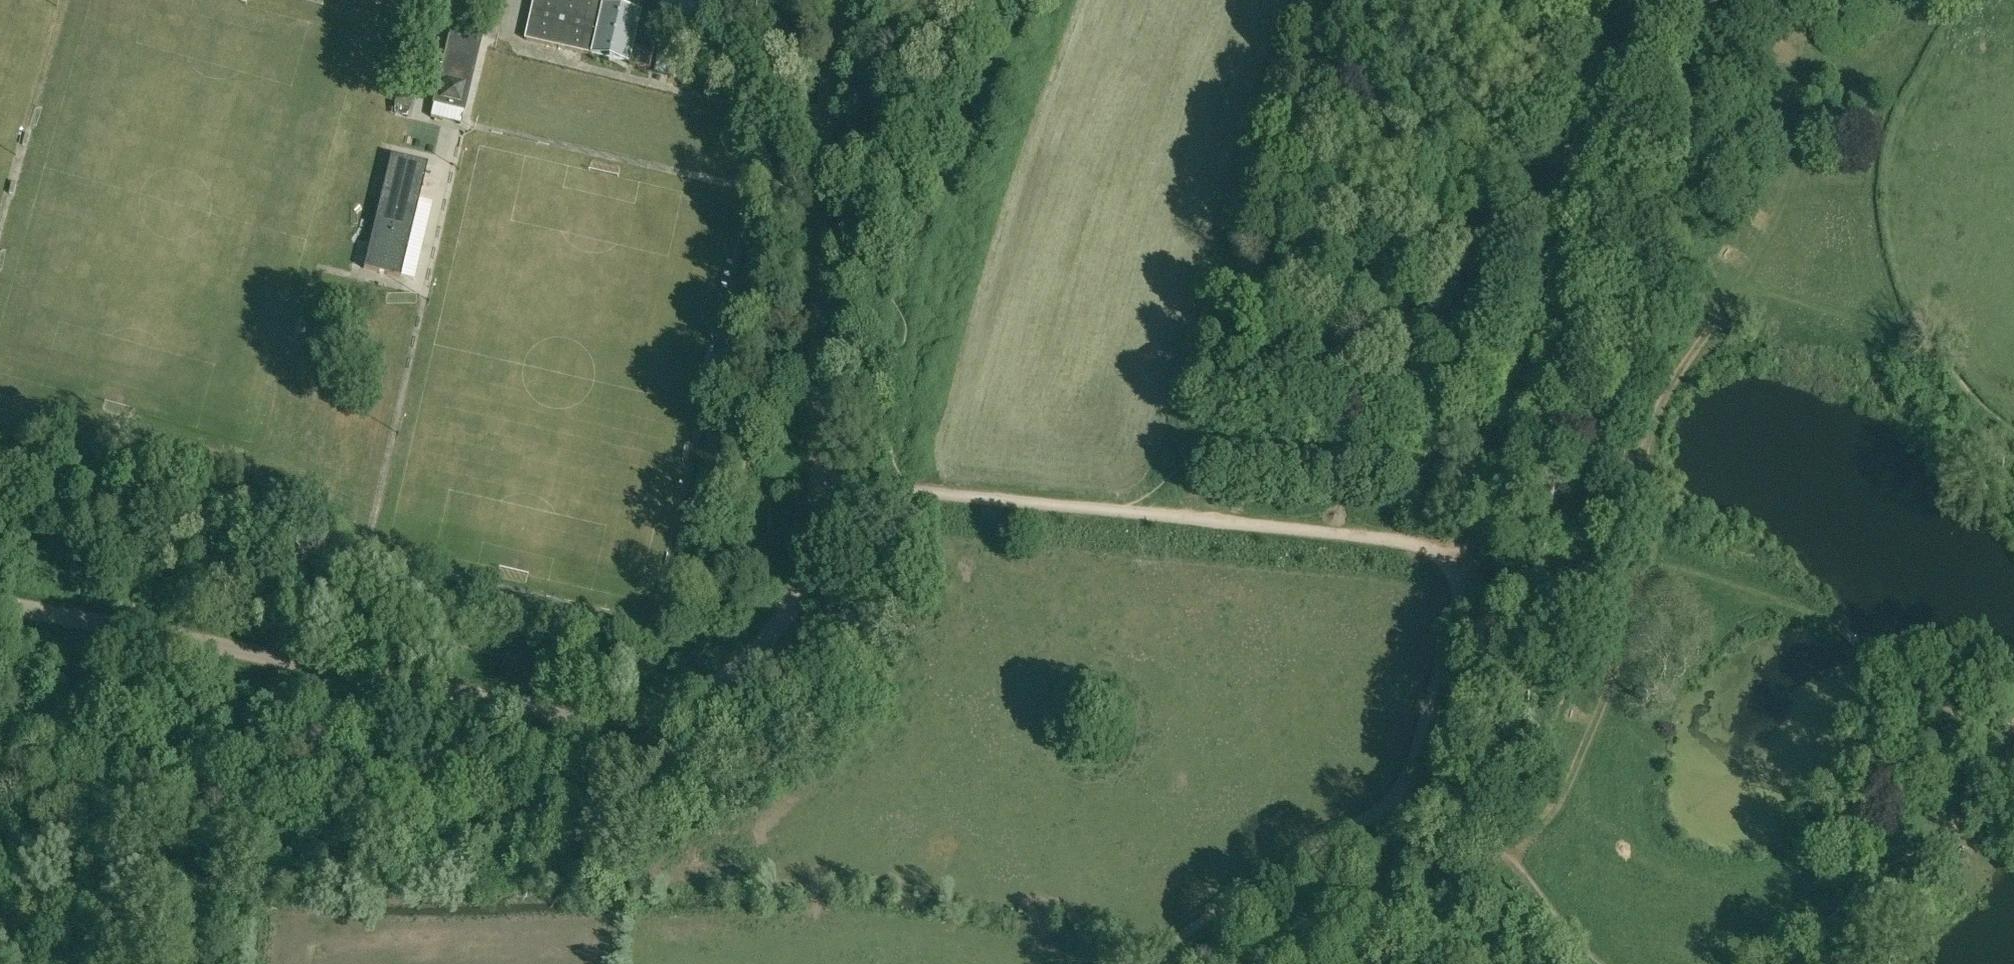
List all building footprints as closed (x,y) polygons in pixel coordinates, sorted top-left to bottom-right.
[(651,62),(662,16),(590,0),(534,0),(525,40),(650,68),(651,62)] [(451,27),(432,104),(465,112),(483,35),(451,27)] [(666,80),(678,83),(682,69),(670,66),(666,80)] [(440,122),(470,127),(472,114),(442,109),(440,122)] [(399,278),(417,200),(421,185),(424,172),(426,164),(393,156),(389,155),(362,269),(363,269),(379,273),(385,274),(399,278)]
